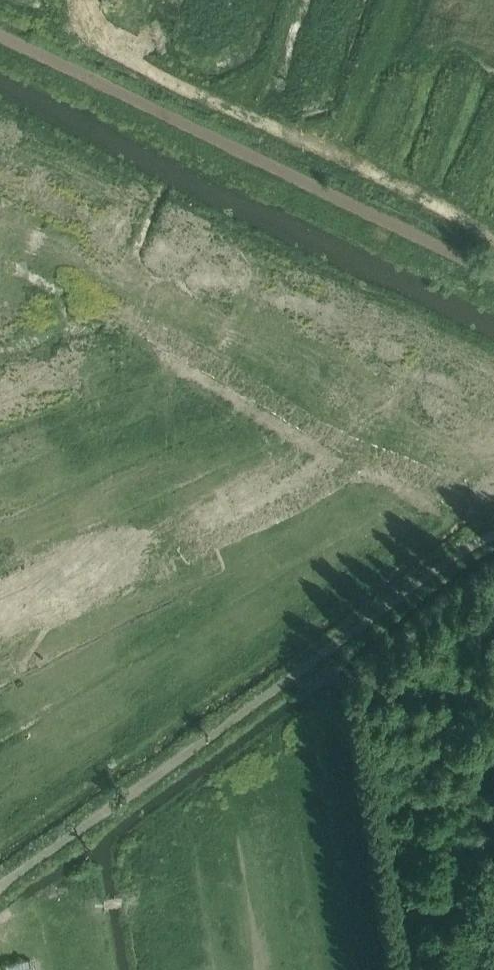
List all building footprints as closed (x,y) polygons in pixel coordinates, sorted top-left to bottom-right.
[(27,961),(7,964),(8,969),(29,969),(27,961)]
